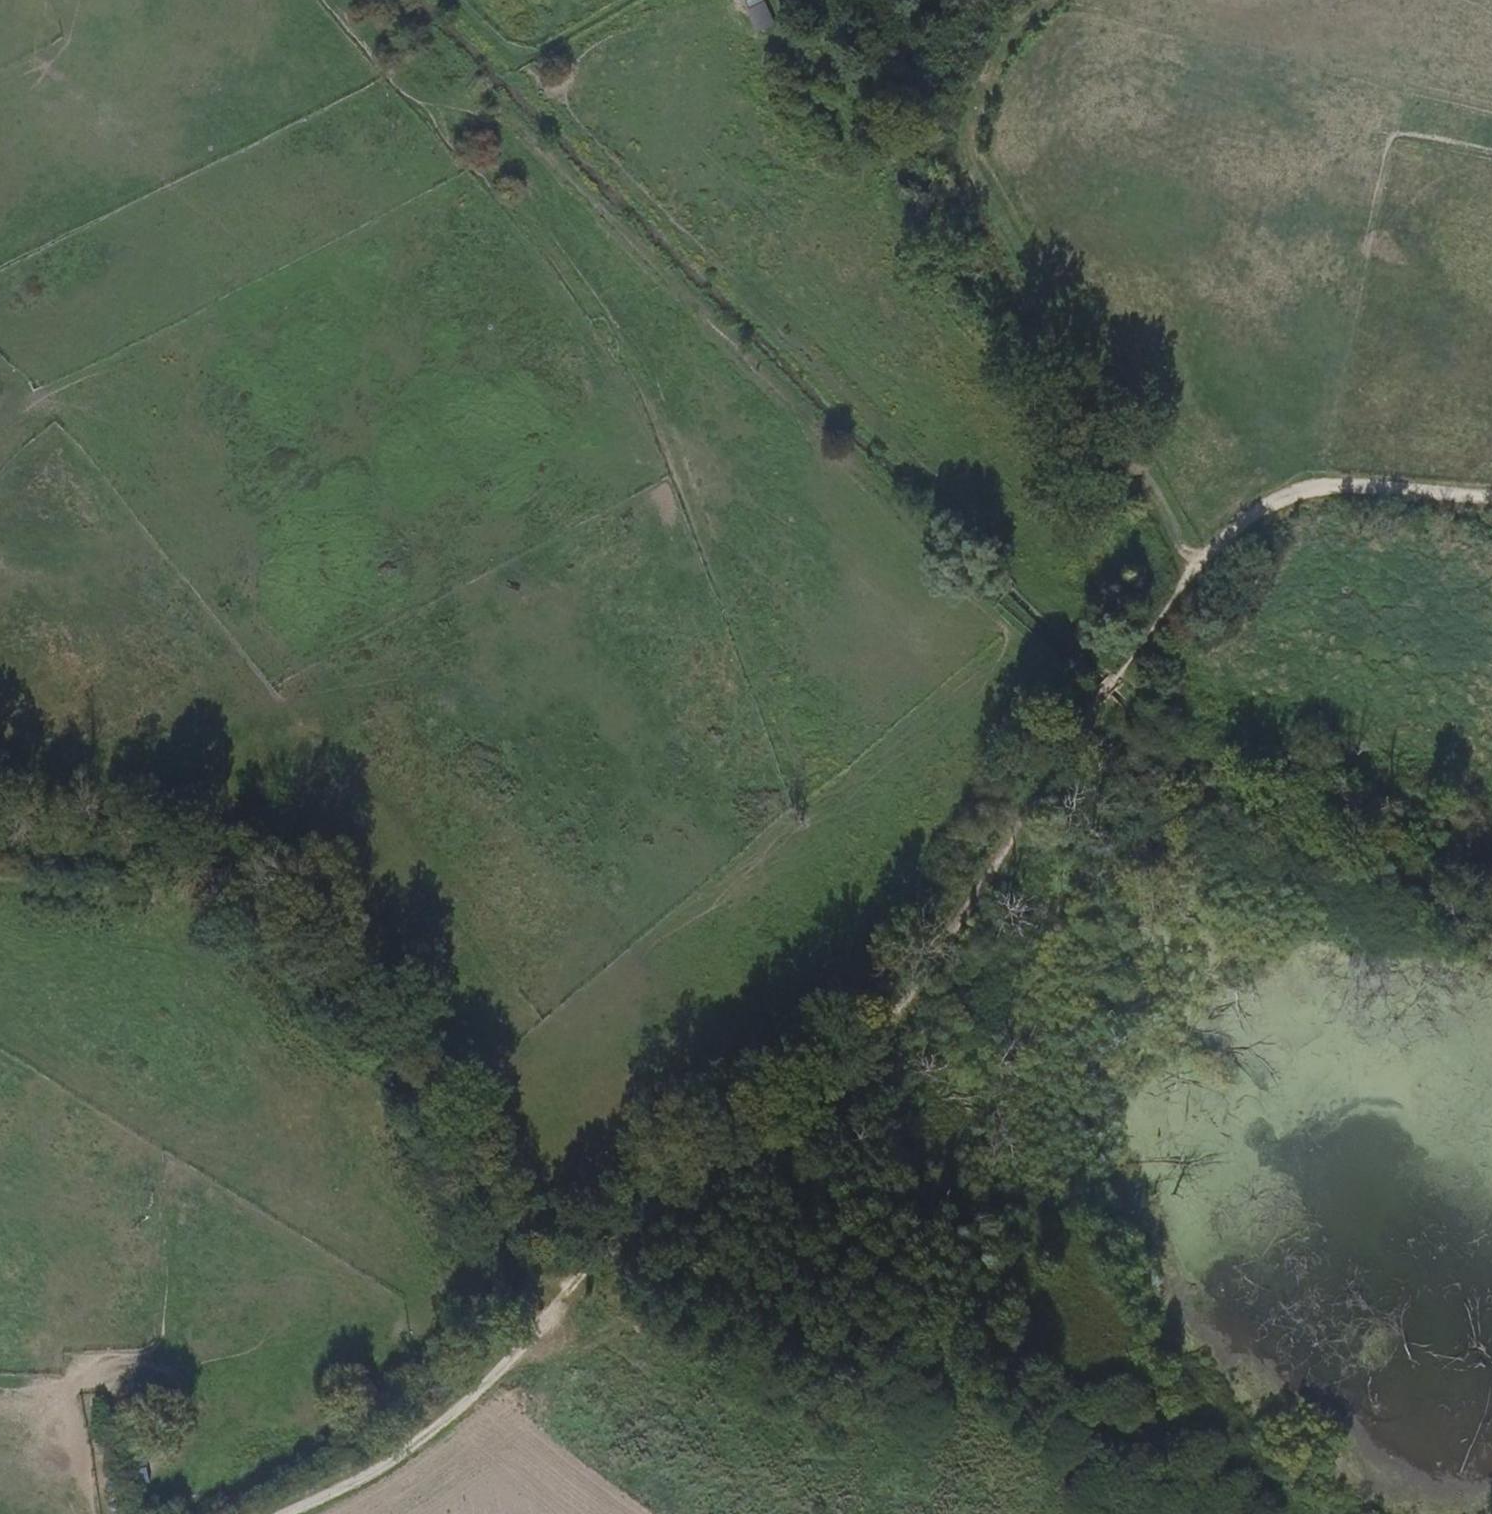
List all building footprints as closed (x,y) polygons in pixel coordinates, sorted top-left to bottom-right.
[(743,2),(759,32),(775,23),(763,0),(747,0),(743,2)]
